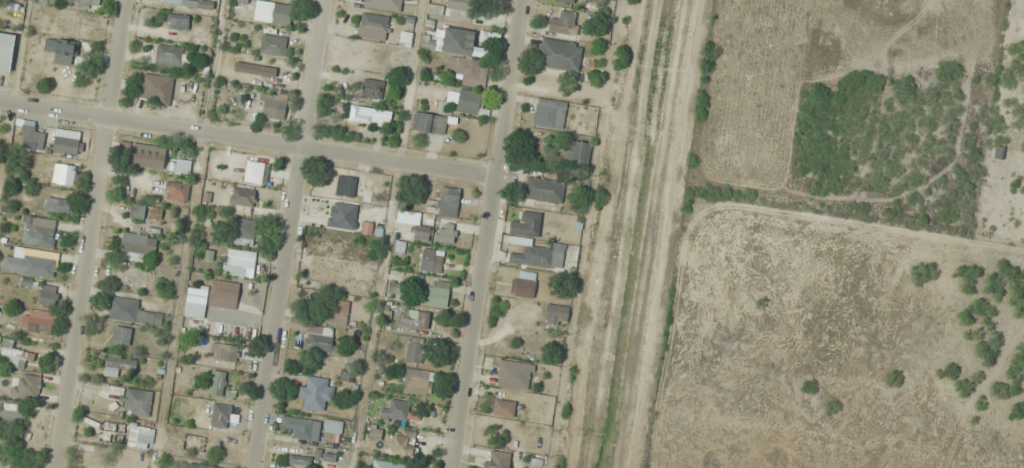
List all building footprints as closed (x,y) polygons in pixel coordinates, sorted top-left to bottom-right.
[(213,10),(214,0),(162,0),(162,2),(213,10)] [(262,0),(257,0),(253,19),(288,26),(292,7),(262,0)] [(400,12),(402,0),(366,0),(365,7),(400,12)] [(446,7),(472,12),(474,0),(447,0),(446,7)] [(548,30),(576,36),(580,14),(561,10),(559,21),(550,19),(548,30)] [(75,36),(77,14),(62,13),(60,34),(75,36)] [(386,40),(389,16),(360,13),(357,37),(386,40)] [(189,30),(189,15),(171,14),(170,29),(189,30)] [(471,55),(475,31),(444,27),(441,51),(471,55)] [(15,34),(0,32),(0,71),(10,72),(15,34)] [(411,46),(411,33),(400,32),(400,46),(411,46)] [(498,44),(499,35),(480,32),(479,41),(498,44)] [(284,57),(287,38),(262,34),(259,53),(284,57)] [(578,72),(583,45),(542,38),(538,64),(578,72)] [(155,65),(183,67),(184,47),(157,45),(155,65)] [(485,87),(489,63),(449,56),(445,79),(485,87)] [(277,68),(235,61),(234,71),(276,78),(277,68)] [(174,78),(143,73),(139,100),(170,105),(174,78)] [(385,82),(364,78),(360,96),(381,100),(385,82)] [(480,116),(484,93),(460,90),(457,112),(480,116)] [(258,115),(284,120),(288,96),(262,92),(258,115)] [(563,129),(567,102),(537,98),(533,124),(563,129)] [(349,123),(390,126),(392,110),(350,106),(349,123)] [(444,136),(448,118),(414,112),(411,130),(444,136)] [(22,149),(44,149),(44,132),(35,132),(35,120),(22,120),(22,149)] [(81,155),(84,140),(55,136),(52,151),(81,155)] [(562,161),(588,166),(592,145),(567,140),(562,161)] [(154,170),(156,160),(147,159),(148,152),(135,150),(132,167),(154,170)] [(270,164),(247,160),(244,181),(266,185),(270,164)] [(193,167),(178,162),(176,171),(190,176),(193,167)] [(74,184),(75,165),(54,164),(54,183),(74,184)] [(354,197),(356,177),(338,175),(336,195),(354,197)] [(562,203),(565,182),(528,177),(525,197),(562,203)] [(190,184),(167,181),(164,199),(187,202),(190,184)] [(255,190),(232,188),(230,205),(254,207),(255,190)] [(425,213),(457,217),(460,190),(440,188),(439,200),(426,199),(425,213)] [(44,210),(67,215),(70,201),(47,196),(44,210)] [(358,205),(331,203),(328,227),(355,230),(358,205)] [(144,218),(145,206),(130,205),(130,217),(144,218)] [(430,227),(419,226),(421,213),(398,211),(397,222),(415,224),(414,239),(429,240),(430,227)] [(541,214),(522,212),(521,222),(511,221),(509,235),(539,238),(541,214)] [(19,242),(52,248),(57,222),(25,215),(19,242)] [(255,245),(255,219),(235,219),(235,245),(255,245)] [(453,244),(456,231),(438,228),(436,240),(453,244)] [(156,236),(121,234),(119,259),(143,261),(144,255),(155,255),(156,236)] [(508,263),(563,269),(565,245),(549,243),(548,249),(531,247),(532,240),(522,239),(520,254),(510,252),(508,263)] [(60,253),(16,247),(14,256),(5,255),(2,271),(56,279),(60,253)] [(444,252),(424,248),(419,269),(440,273),(444,252)] [(257,278),(260,253),(228,249),(225,275),(257,278)] [(515,297),(535,297),(535,272),(515,272),(515,297)] [(424,302),(444,309),(452,286),(432,279),(424,302)] [(240,284),(211,280),(210,289),(188,286),(182,330),(244,339),(246,325),(208,320),(210,305),(236,309),(240,284)] [(38,304),(56,307),(60,287),(42,284),(38,304)] [(109,320),(161,325),(162,313),(138,311),(139,300),(111,297),(109,320)] [(348,302),(323,302),(323,324),(348,324),(348,302)] [(569,307),(547,305),(545,323),(567,325),(569,307)] [(427,328),(428,311),(402,310),(401,327),(427,328)] [(54,320),(30,315),(27,330),(50,335),(54,320)] [(334,328),(308,325),(305,349),(331,351),(334,328)] [(129,346),(131,328),(114,326),(112,343),(129,346)] [(424,339),(409,337),(406,362),(421,364),(424,339)] [(35,353),(13,348),(14,342),(5,340),(0,362),(24,368),(25,361),(33,363),(35,353)] [(210,357),(235,364),(239,348),(214,342),(210,357)] [(118,378),(120,368),(134,371),(137,359),(107,352),(102,374),(118,378)] [(497,386),(530,391),(534,365),(501,360),(497,386)] [(435,373),(407,367),(402,391),(430,397),(435,373)] [(228,373),(213,370),(207,394),(222,397),(228,373)] [(329,401),(332,380),(308,376),(307,386),(300,385),(298,398),(305,399),(304,408),(324,411),(325,401),(329,401)] [(148,417),(153,393),(127,388),(122,412),(148,417)] [(407,422),(410,402),(392,399),(390,410),(381,409),(380,418),(407,422)] [(516,402),(494,399),(492,414),(513,417),(516,402)] [(226,430),(232,407),(215,402),(209,425),(226,430)] [(24,424),(24,411),(0,411),(0,424),(24,424)] [(319,440),(320,419),(282,418),(281,427),(291,428),(291,439),(319,440)] [(341,434),(343,422),(325,420),(323,432),(341,434)] [(370,439),(381,439),(381,425),(370,425),(370,439)] [(128,447),(153,447),(153,427),(128,427),(128,447)] [(414,455),(414,431),(393,431),(393,455),(414,455)] [(182,448),(202,452),(205,438),(185,434),(182,448)] [(310,466),(311,457),(289,455),(288,463),(310,466)] [(510,460),(485,456),(483,467),(508,467),(510,460)]
